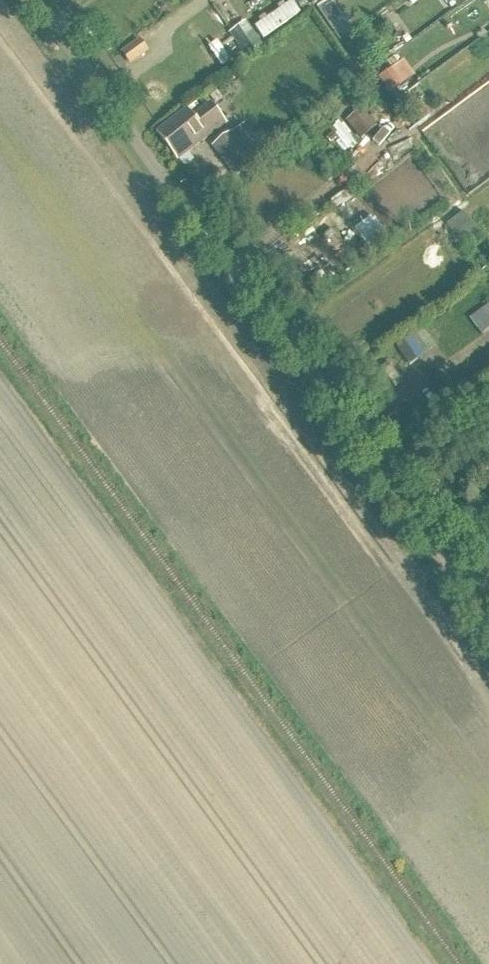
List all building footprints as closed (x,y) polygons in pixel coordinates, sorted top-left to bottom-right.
[(423,0),(406,0),(412,8),(423,0)] [(260,37),(299,15),(292,2),(252,24),(260,37)] [(263,47),(245,21),(228,33),(243,56),(254,49),(256,52),(263,47)] [(140,40),(121,52),(130,66),(149,53),(140,40)] [(378,78),(389,94),(405,83),(394,67),(378,78)] [(178,160),(226,124),(210,104),(193,117),(187,110),(157,133),(178,160)] [(378,126),(363,107),(346,120),(361,139),(378,126)] [(211,147),(235,179),(254,164),(252,161),(267,150),(246,122),(231,133),(230,132),(211,147)] [(480,236),(463,212),(447,224),(464,248),(480,236)] [(353,226),(362,246),(383,237),(374,217),(353,226)] [(309,296),(320,288),(312,278),(302,286),(309,296)] [(488,328),(488,308),(487,305),(468,317),(479,334),(488,328)] [(353,364),(369,352),(363,344),(347,355),(353,364)]
